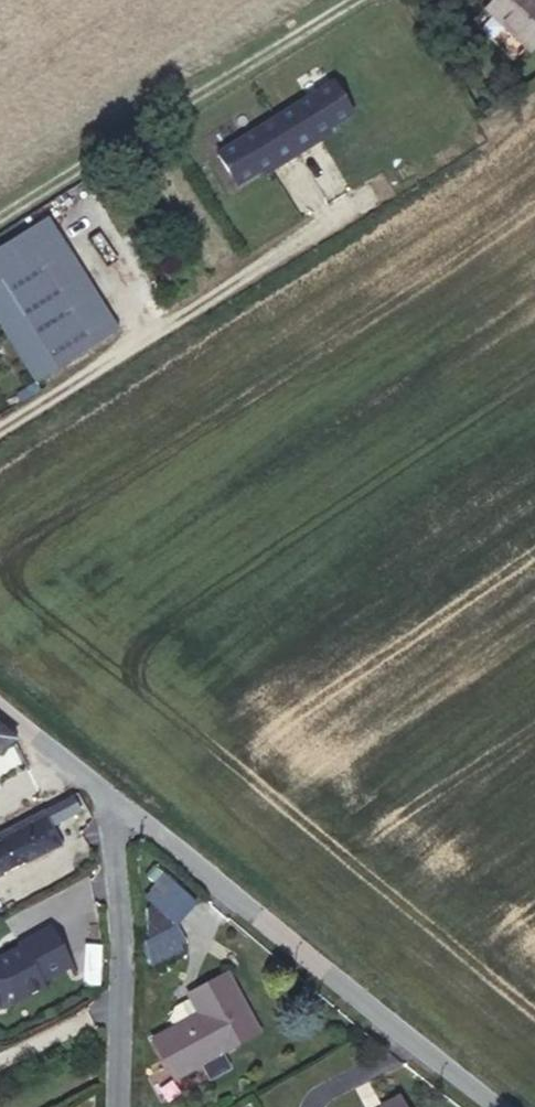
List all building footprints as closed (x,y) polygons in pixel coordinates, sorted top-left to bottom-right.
[(485,9),(530,51),(534,46),(534,0),(493,0),(485,9)] [(274,118),(296,154),(315,142),(312,138),(310,134),(325,125),(327,129),(352,113),(333,81),(274,118)] [(278,165),(296,154),(274,118),(216,154),(235,186),(261,170),(259,166),(273,157),(275,162),(278,165)] [(0,246),(0,326),(35,381),(118,329),(47,216),(0,246)] [(15,739),(0,727),(0,748),(15,739)] [(0,831),(0,833),(3,839),(0,841),(0,874),(59,845),(50,826),(79,809),(72,795),(0,831)] [(185,940),(176,925),(141,944),(149,960),(185,940)] [(49,928),(18,944),(19,947),(0,956),(0,1006),(6,1005),(5,1003),(13,1002),(41,987),(39,982),(69,967),(49,928)] [(221,1052),(258,1033),(226,972),(188,993),(191,997),(174,1006),(168,1019),(174,1029),(154,1041),(173,1075),(220,1051),(221,1052)] [(399,1097),(380,1106),(404,1106),(399,1097)]
